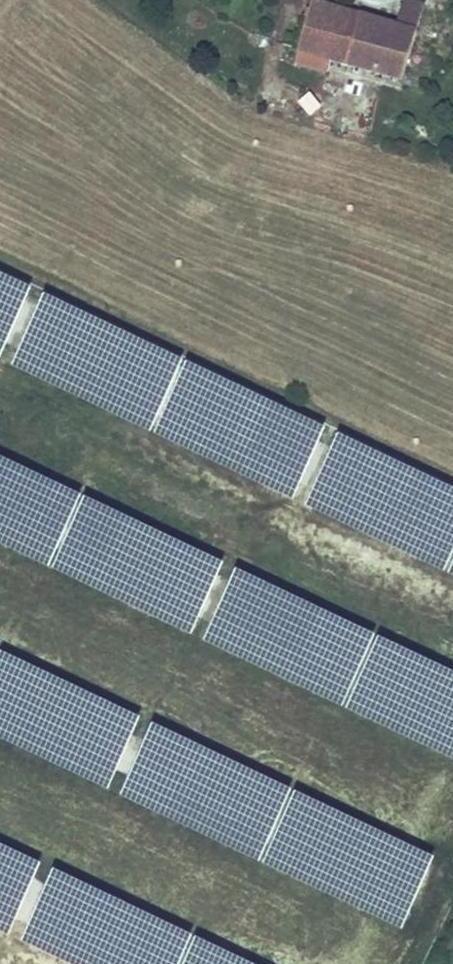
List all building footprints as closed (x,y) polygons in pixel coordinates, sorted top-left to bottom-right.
[(358,12),(317,0),(312,0),(294,62),(326,72),(330,57),(343,61),(358,12)] [(424,2),(416,0),(403,0),(396,23),(358,12),(343,61),(401,78),(424,2)]
